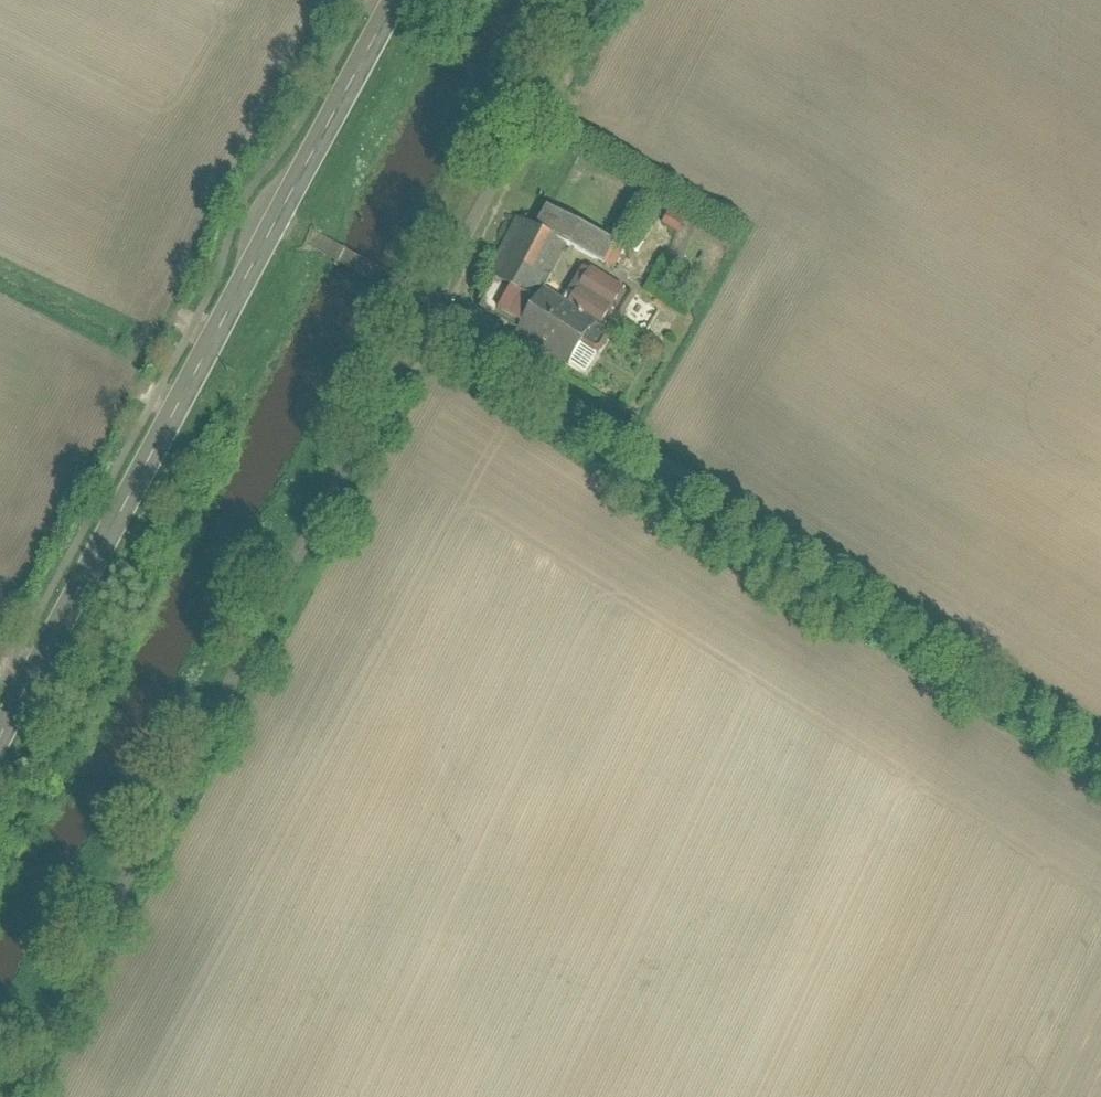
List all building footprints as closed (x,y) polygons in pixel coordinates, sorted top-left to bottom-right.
[(624,241),(557,208),(547,229),(564,238),(613,262),(624,241)] [(564,238),(547,229),(520,284),(537,293),(564,238)] [(601,271),(579,308),(609,326),(631,289),(601,271)] [(579,308),(554,292),(528,335),(583,368),(609,326),(579,308)]
